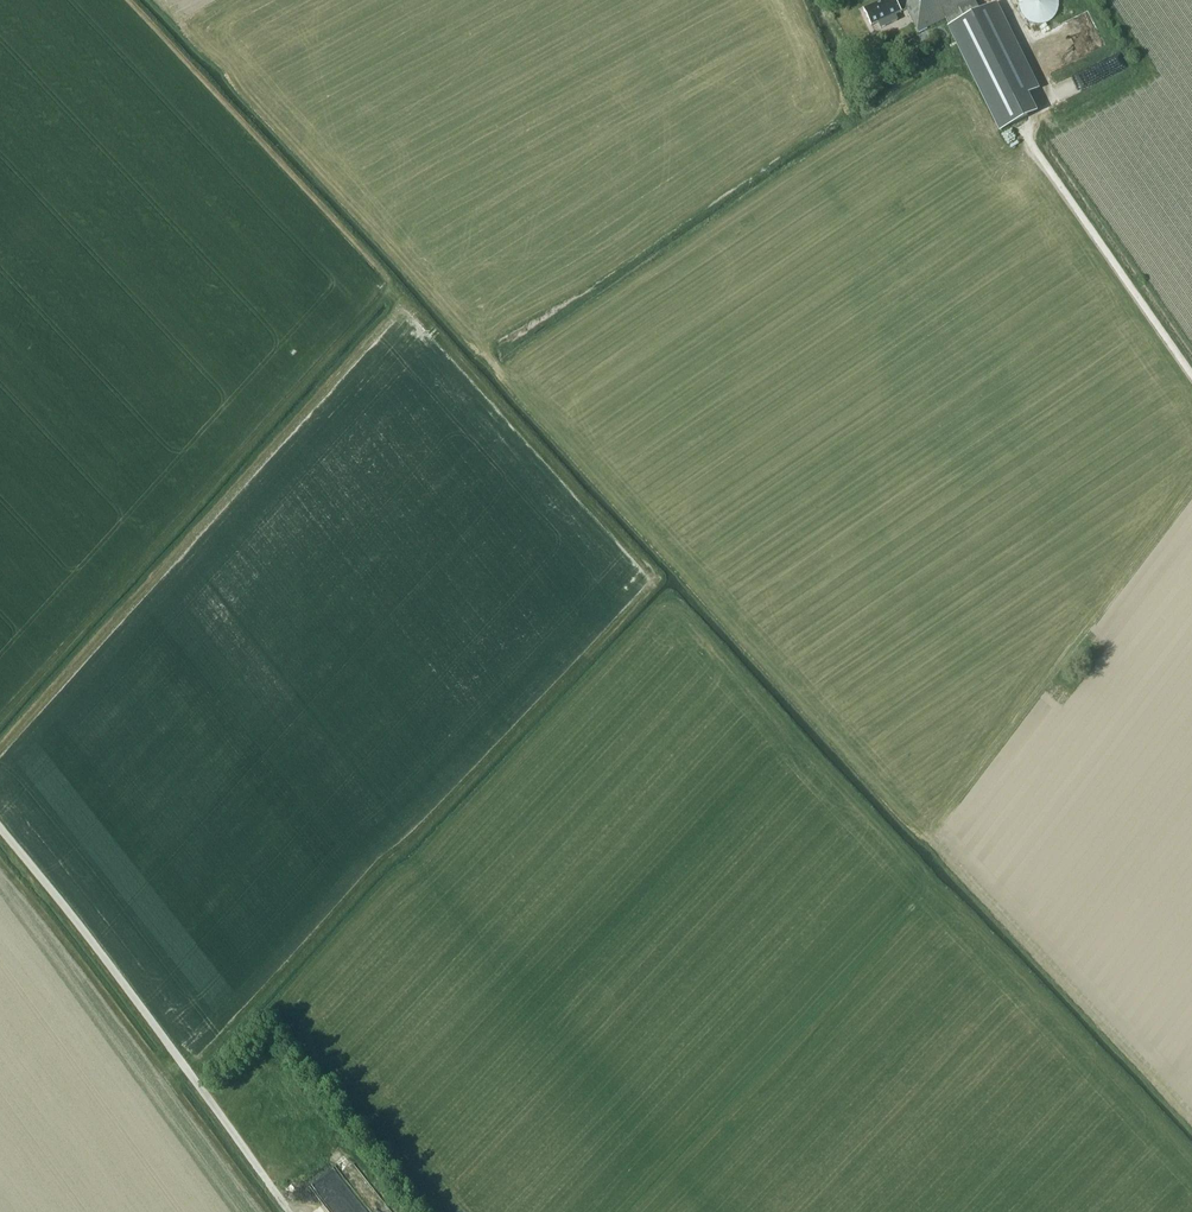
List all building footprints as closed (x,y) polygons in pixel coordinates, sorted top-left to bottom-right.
[(945,18),(950,26),(991,112),(1035,90),(993,5),(980,11),(976,3),(979,1),(979,0),(885,0),(863,10),(871,26),(878,23),(880,28),(895,22),(893,18),(897,16),(896,15),(901,13),(900,12),(907,9),(908,11),(918,32),(945,18)] [(1048,22),(1053,18),(1056,14),(1058,10),(1058,5),(1058,0),(1020,0),(1019,5),(1020,10),(1022,14),(1025,18),(1029,22),(1034,23),(1039,24),(1044,23),(1048,22)]
